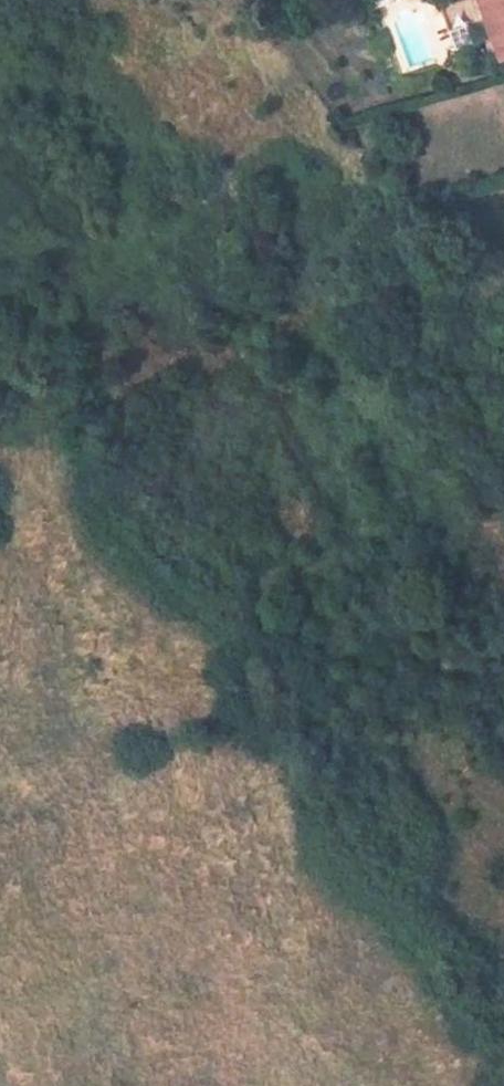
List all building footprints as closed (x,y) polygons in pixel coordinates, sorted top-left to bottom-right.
[(489,4),(480,8),(463,15),(484,68),(503,60),(503,0),(487,0),(489,4)] [(487,0),(477,0),(480,8),(489,4),(487,0)]
